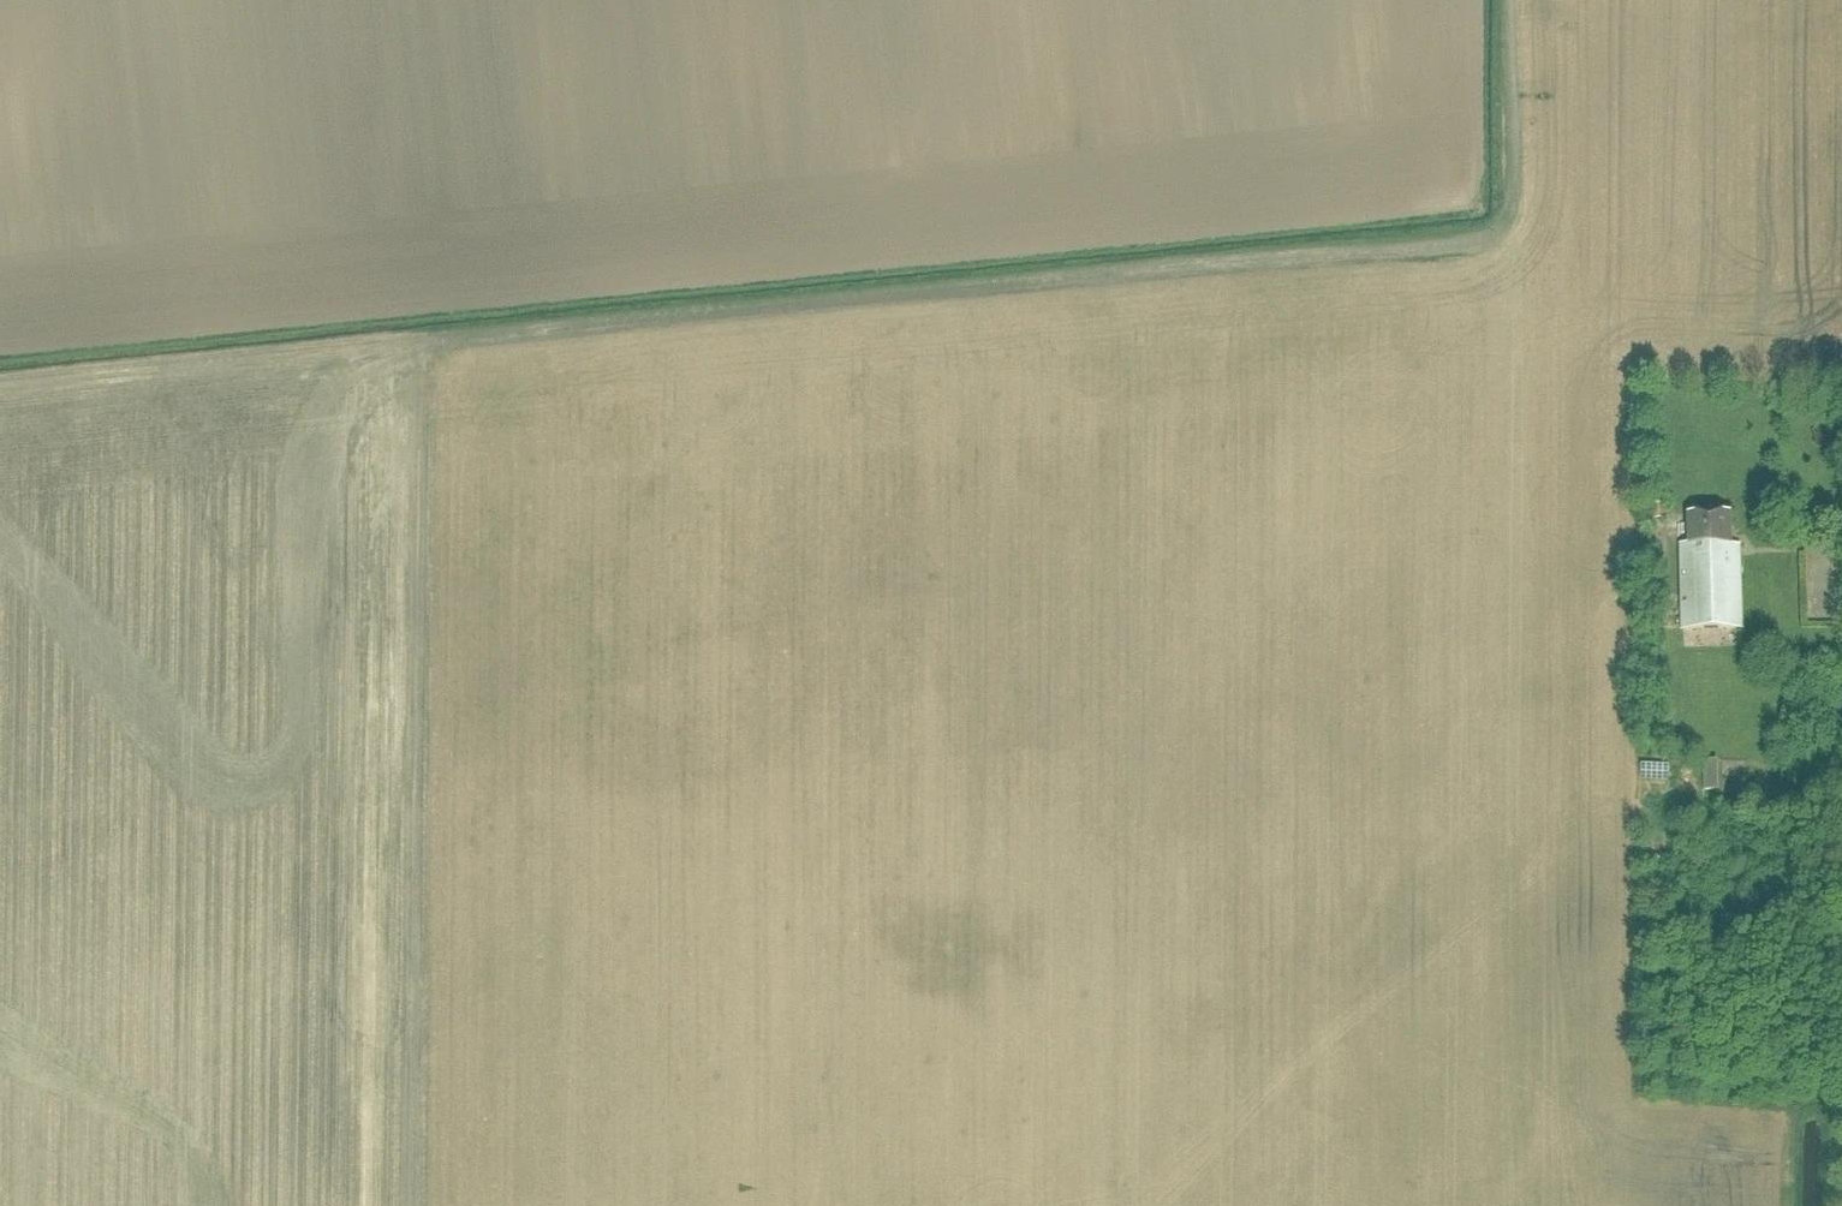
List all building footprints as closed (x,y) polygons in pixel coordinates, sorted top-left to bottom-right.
[(1681,630),(1741,629),(1739,546),(1729,546),(1728,513),(1687,514),(1688,544),(1679,544),(1681,630)]
